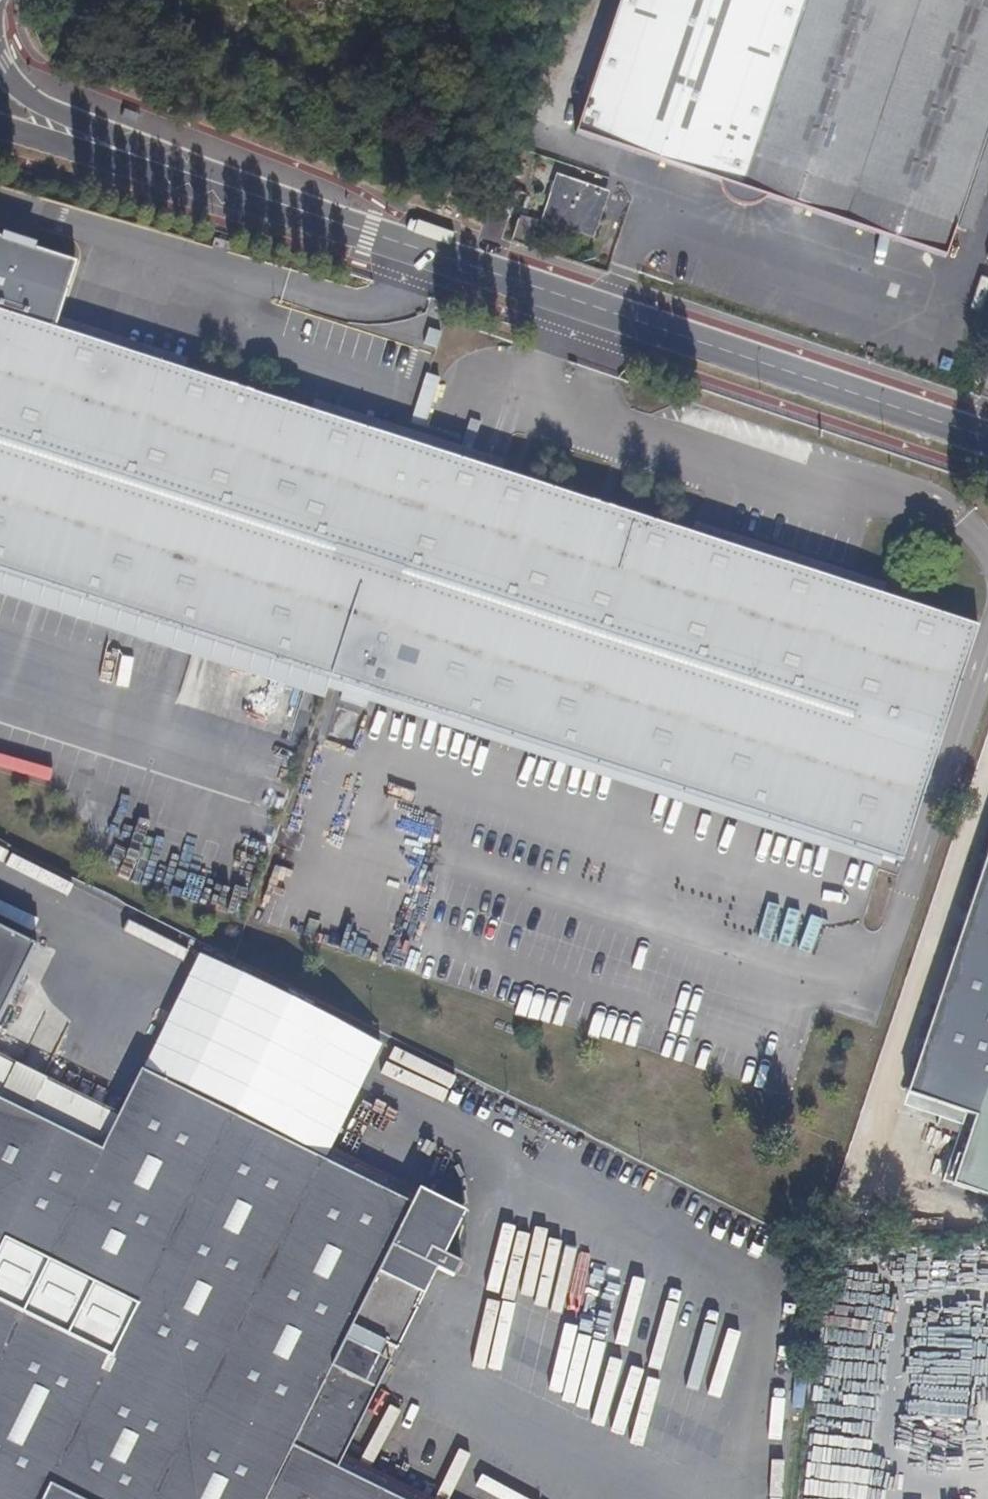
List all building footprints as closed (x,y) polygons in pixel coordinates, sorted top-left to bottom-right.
[(590,104),(951,233),(987,120),(987,0),(624,0),(590,104)] [(987,180),(987,121),(951,233),(968,239),(987,180)] [(555,178),(540,220),(590,237),(604,194),(555,178)] [(514,193),(496,187),(489,209),(508,215),(514,193)] [(326,685),(905,871),(980,636),(401,450),(44,336),(66,269),(0,248),(0,581),(326,685)] [(164,360),(166,352),(61,320),(58,329),(164,360)] [(906,1104),(961,1123),(943,1192),(987,1207),(987,855),(906,1104)] [(43,954),(0,931),(0,1037),(43,954)] [(0,1057),(0,1100),(105,1155),(124,1121),(0,1057)] [(422,1201),(153,1066),(147,1080),(414,1215),(422,1201)] [(342,1481),(347,1470),(393,1375),(380,1368),(349,1351),(355,1340),(394,1259),(439,1282),(460,1293),(467,1275),(450,1267),(471,1224),(422,1201),(414,1215),(147,1080),(124,1121),(105,1155),(0,1100),(0,1498),(376,1498),(342,1481)] [(399,1362),(439,1282),(394,1259),(356,1338),(387,1355),(399,1362)] [(387,1355),(356,1338),(355,1340),(349,1351),(380,1368),(387,1355)] [(803,1409),(805,1380),(795,1380),(793,1408),(803,1409)] [(347,1470),(342,1481),(376,1498),(402,1498),(347,1470)]
